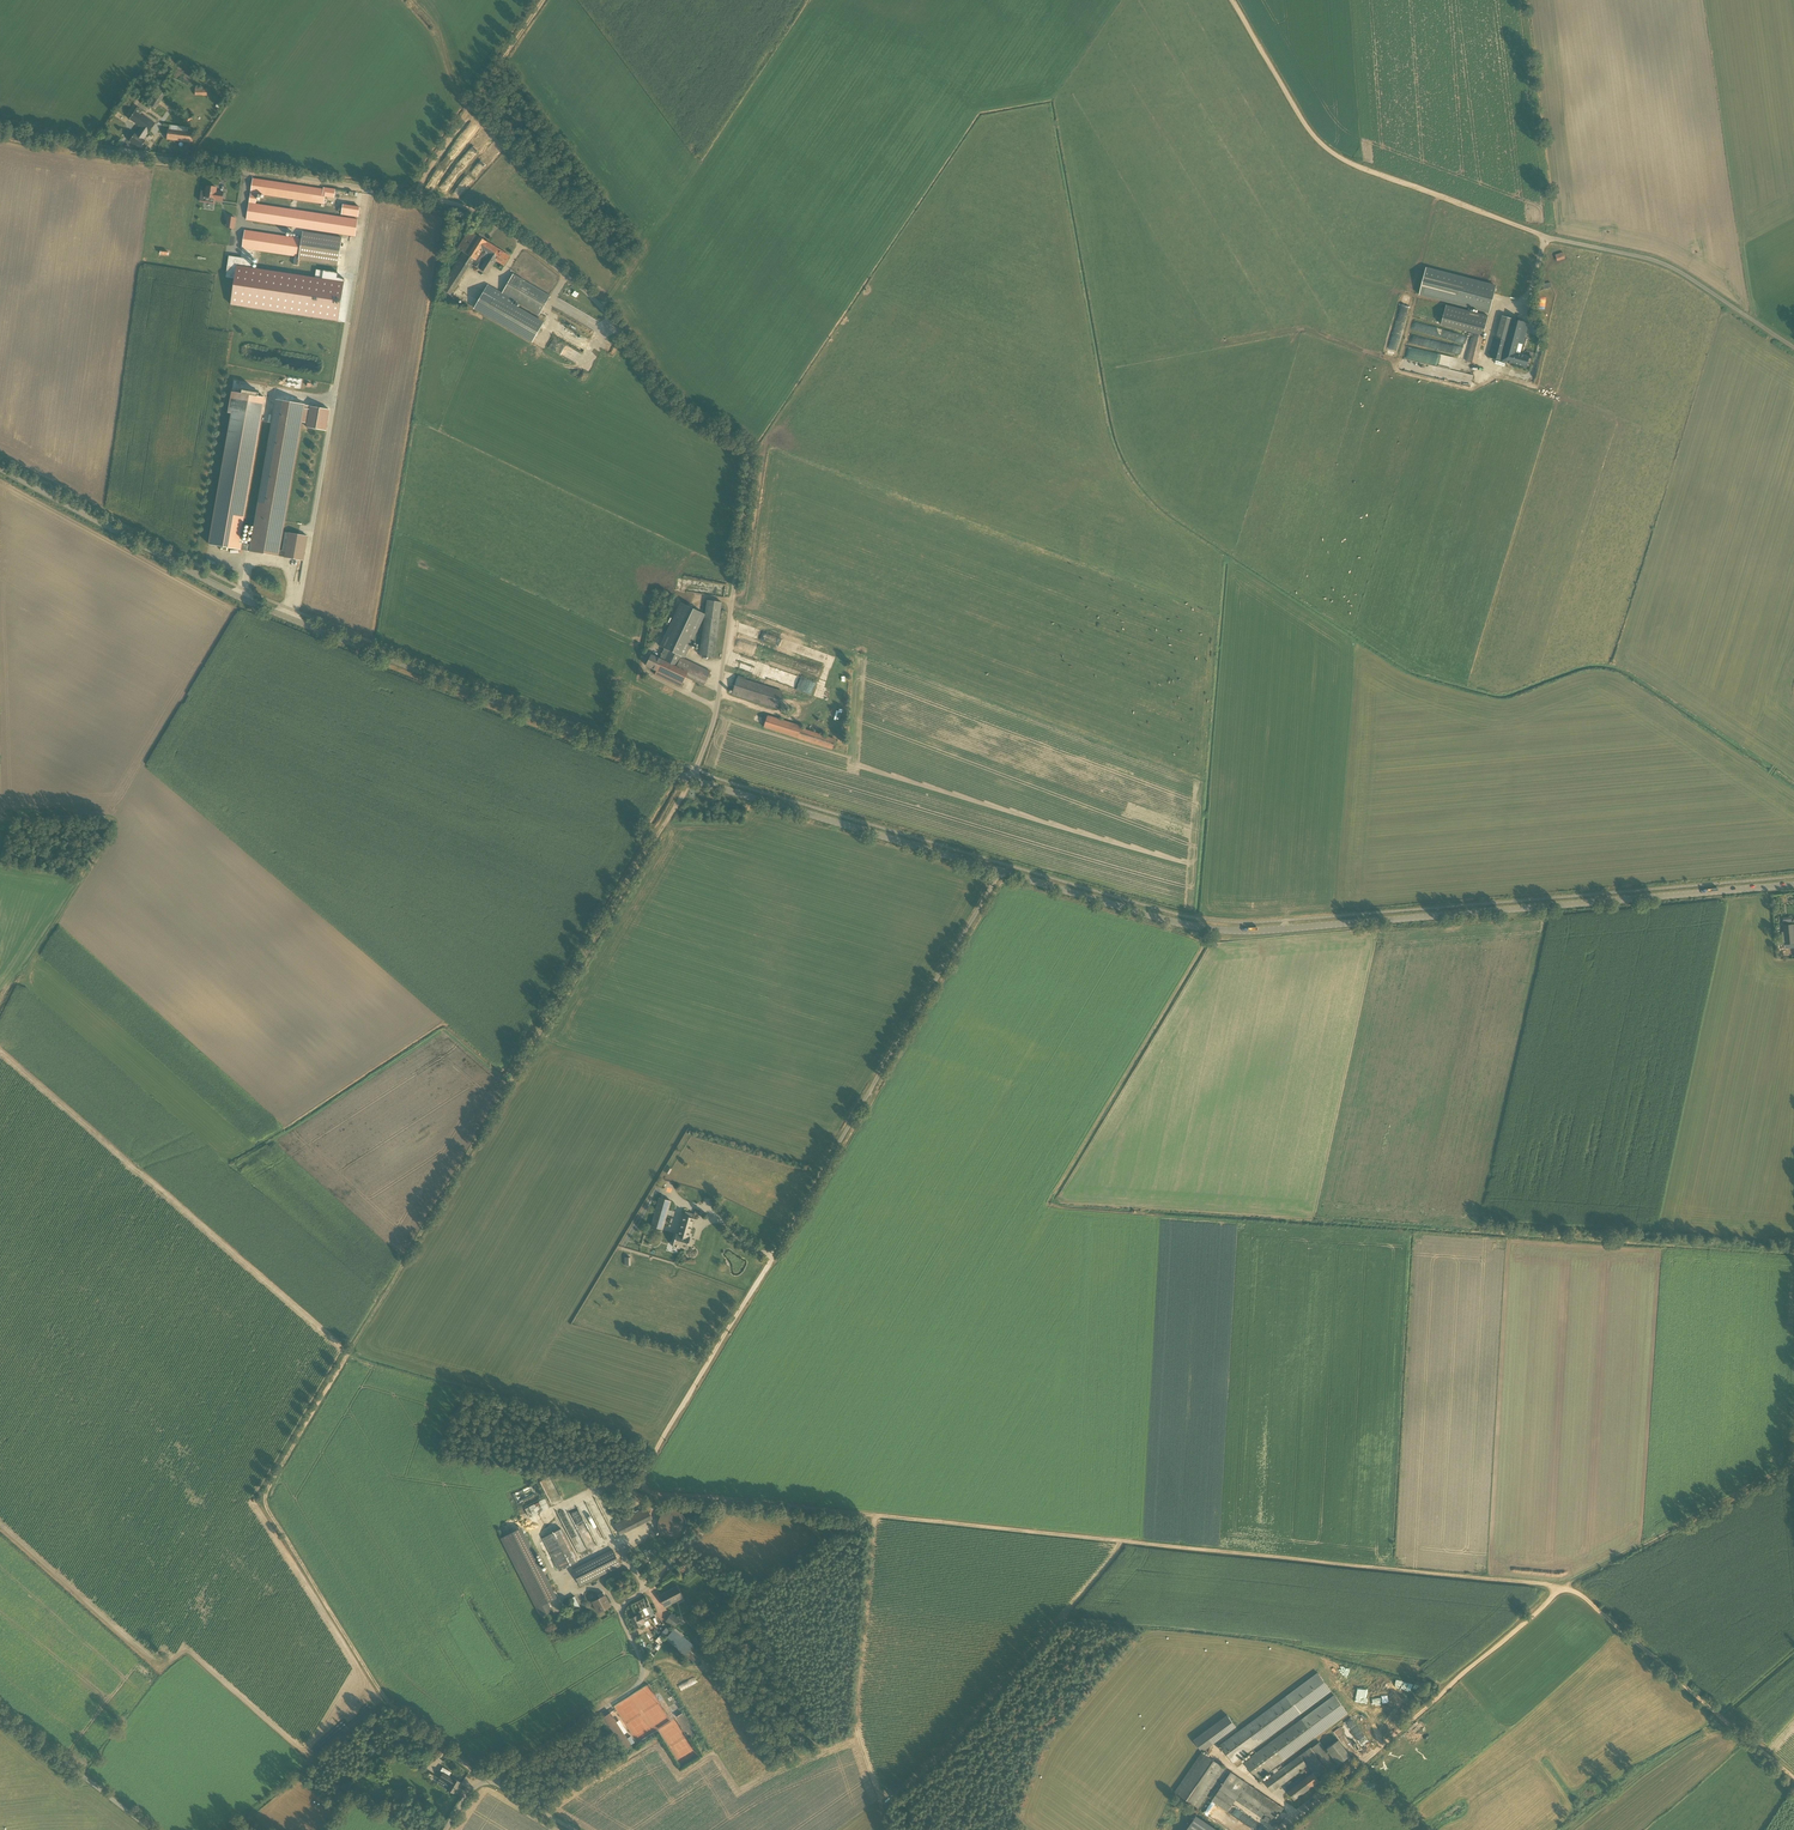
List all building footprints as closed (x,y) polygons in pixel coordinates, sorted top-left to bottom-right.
[(159,91),(149,105),(154,108),(164,94),(159,91)] [(137,107),(134,111),(129,119),(141,127),(136,135),(135,134),(134,133),(129,141),(140,148),(140,149),(145,141),(143,140),(146,136),(142,134),(145,130),(148,133),(149,133),(155,123),(146,117),(143,115),(142,116),(139,115),(142,110),(137,107)] [(187,122),(195,118),(191,112),(184,116),(187,122)] [(188,131),(188,127),(182,127),(182,130),(169,129),(168,129),(167,139),(190,142),(192,132),(188,131)] [(323,189),(253,179),(251,193),(247,220),(355,236),(358,220),(256,204),(257,194),(324,204),(325,197),(334,198),(335,189),(324,188),(323,189)] [(222,202),(223,198),(224,193),(216,191),(217,188),(207,186),(205,199),(215,201),(222,202)] [(358,217),(360,207),(343,205),(341,214),(358,217)] [(236,229),(236,217),(227,217),(227,229),(236,229)] [(295,256),(294,265),(298,265),(299,262),(299,260),(338,266),(342,238),(303,232),(302,239),(245,230),(242,248),(295,256)] [(450,295),(454,290),(469,267),(471,268),(473,265),(487,274),(493,266),(497,260),(504,265),(510,257),(478,236),(469,231),(457,249),(463,252),(440,289),(450,295)] [(1557,261),(1565,258),(1563,253),(1555,255),(1557,261)] [(236,274),(231,305),(338,321),(344,282),(251,268),(237,265),(236,274)] [(1494,294),(1495,292),(1496,287),(1426,268),(1419,294),(1446,301),(1447,301),(1490,312),(1494,294)] [(550,296),(513,275),(502,293),(488,285),(474,310),(531,343),(535,337),(543,323),(512,305),(514,301),(539,315),(550,296)] [(1441,325),(1476,333),(1483,335),(1488,316),(1446,305),(1441,325)] [(1529,323),(1502,316),(1496,339),(1493,338),(1488,357),(1527,367),(1530,356),(1516,353),(1518,346),(1518,345),(1519,343),(1523,344),(1529,323)] [(1476,333),(1469,361),(1477,363),(1484,336),(1483,335),(1476,333)] [(1409,342),(1426,346),(1428,338),(1411,334),(1409,342)] [(1447,369),(1450,356),(1406,347),(1404,358),(1405,358),(1402,371),(1466,385),(1469,373),(1447,369)] [(209,544),(250,551),(303,560),(308,536),(285,532),(282,550),(280,550),(290,493),(302,421),(308,423),(307,427),(326,431),(329,409),(311,406),(276,400),(251,545),(240,543),(264,400),(265,400),(258,399),(258,395),(242,392),(242,396),(231,394),(228,412),(232,413),(210,544),(209,544)] [(714,657),(721,602),(707,600),(700,655),(714,657)] [(684,658),(705,614),(680,603),(660,646),(664,648),(662,653),(661,653),(660,654),(661,654),(659,659),(651,655),(646,666),(657,671),(655,675),(681,687),(686,677),(704,686),(711,672),(681,657),(681,656),(684,658)] [(778,708),(783,692),(737,678),(732,694),(778,708)] [(814,685),(823,689),(825,686),(816,681),(814,685)] [(832,749),(835,739),(801,729),(802,726),(767,716),(764,727),(832,749)] [(1793,944),(1793,932),(1793,924),(1783,925),(1785,945),(1785,944),(1788,944),(1793,944)] [(672,1169),(667,1166),(664,1171),(669,1174),(672,1169)] [(663,1229),(671,1201),(660,1198),(651,1226),(663,1229)] [(689,1237),(694,1218),(695,1214),(686,1211),(684,1216),(679,1234),(677,1233),(673,1247),(680,1249),(681,1247),(687,1249),(690,1237),(689,1237)] [(588,1527),(597,1523),(595,1519),(604,1515),(596,1498),(578,1506),(588,1527)] [(530,1516),(549,1508),(545,1499),(526,1508),(530,1516)] [(614,1524),(619,1535),(652,1518),(647,1508),(614,1524)] [(686,1527),(686,1525),(686,1522),(685,1519),(684,1517),(682,1515),(679,1513),(677,1512),(675,1511),(671,1511),(668,1511),(666,1512),(663,1513),(662,1515),(660,1516),(659,1519),(658,1522),(658,1525),(658,1527),(659,1530),(660,1533),(662,1535),(664,1536),(667,1537),(669,1538),(672,1538),(675,1538),(678,1537),(680,1536),(682,1534),(684,1532),(685,1529),(686,1527)] [(500,1539),(540,1617),(553,1611),(548,1603),(557,1598),(521,1528),(500,1539)] [(542,1538),(559,1571),(578,1562),(561,1529),(542,1538)] [(621,1566),(612,1550),(572,1570),(580,1587),(621,1566)] [(647,1569),(642,1563),(637,1567),(642,1573),(647,1569)] [(683,1598),(677,1587),(659,1596),(665,1608),(683,1598)] [(604,1596),(603,1593),(598,1595),(599,1598),(592,1602),(598,1613),(610,1606),(605,1596),(604,1596)] [(580,1608),(574,1597),(568,1600),(573,1611),(580,1608)] [(654,1616),(646,1598),(631,1605),(635,1614),(638,1612),(639,1614),(635,1616),(636,1616),(631,1619),(636,1628),(645,1623),(645,1622),(648,1621),(646,1618),(646,1617),(646,1616),(649,1614),(653,1622),(655,1621),(654,1618),(656,1617),(656,1615),(654,1616)] [(680,1620),(671,1614),(665,1622),(674,1628),(680,1620)] [(666,1627),(662,1633),(667,1636),(671,1630),(666,1627)] [(696,1665),(705,1655),(683,1636),(682,1637),(683,1635),(675,1628),(674,1630),(673,1630),(672,1630),(665,1639),(696,1665)] [(644,1657),(647,1661),(648,1660),(650,1662),(654,1656),(651,1652),(644,1657)] [(1331,1691),(1317,1673),(1219,1745),(1233,1764),(1331,1691)] [(1347,1714),(1334,1695),(1243,1762),(1257,1780),(1347,1714)] [(610,1713),(600,1719),(611,1735),(614,1734),(625,1751),(632,1746),(631,1744),(634,1742),(631,1736),(627,1738),(624,1734),(627,1732),(619,1720),(616,1722),(610,1713)] [(684,1713),(676,1717),(682,1727),(690,1723),(684,1713)] [(1199,1736),(1193,1740),(1202,1752),(1218,1740),(1229,1732),(1236,1727),(1227,1715),(1207,1730),(1201,1734),(1199,1736)] [(1350,1756),(1338,1740),(1326,1749),(1338,1765),(1350,1756)] [(1320,1768),(1323,1766),(1320,1762),(1316,1756),(1316,1755),(1330,1773),(1338,1767),(1320,1742),(1312,1748),(1311,1747),(1264,1782),(1272,1792),(1307,1766),(1311,1771),(1305,1775),(1306,1777),(1301,1781),(1299,1778),(1285,1788),(1294,1800),(1326,1776),(1320,1768)] [(1201,1753),(1175,1792),(1198,1808),(1225,1768),(1201,1753)] [(1281,1763),(1273,1770),(1275,1773),(1283,1766),(1281,1763)] [(446,1788),(455,1794),(461,1783),(449,1776),(451,1773),(442,1767),(440,1771),(444,1773),(437,1783),(446,1789),(446,1788)] [(1230,1773),(1211,1801),(1228,1812),(1235,1800),(1261,1818),(1264,1814),(1272,1819),(1278,1811),(1278,1810),(1281,1812),(1283,1809),(1230,1773)] [(403,1798),(396,1794),(393,1801),(400,1804),(403,1798)] [(1197,1816),(1187,1829),(1217,1829),(1197,1816)]
